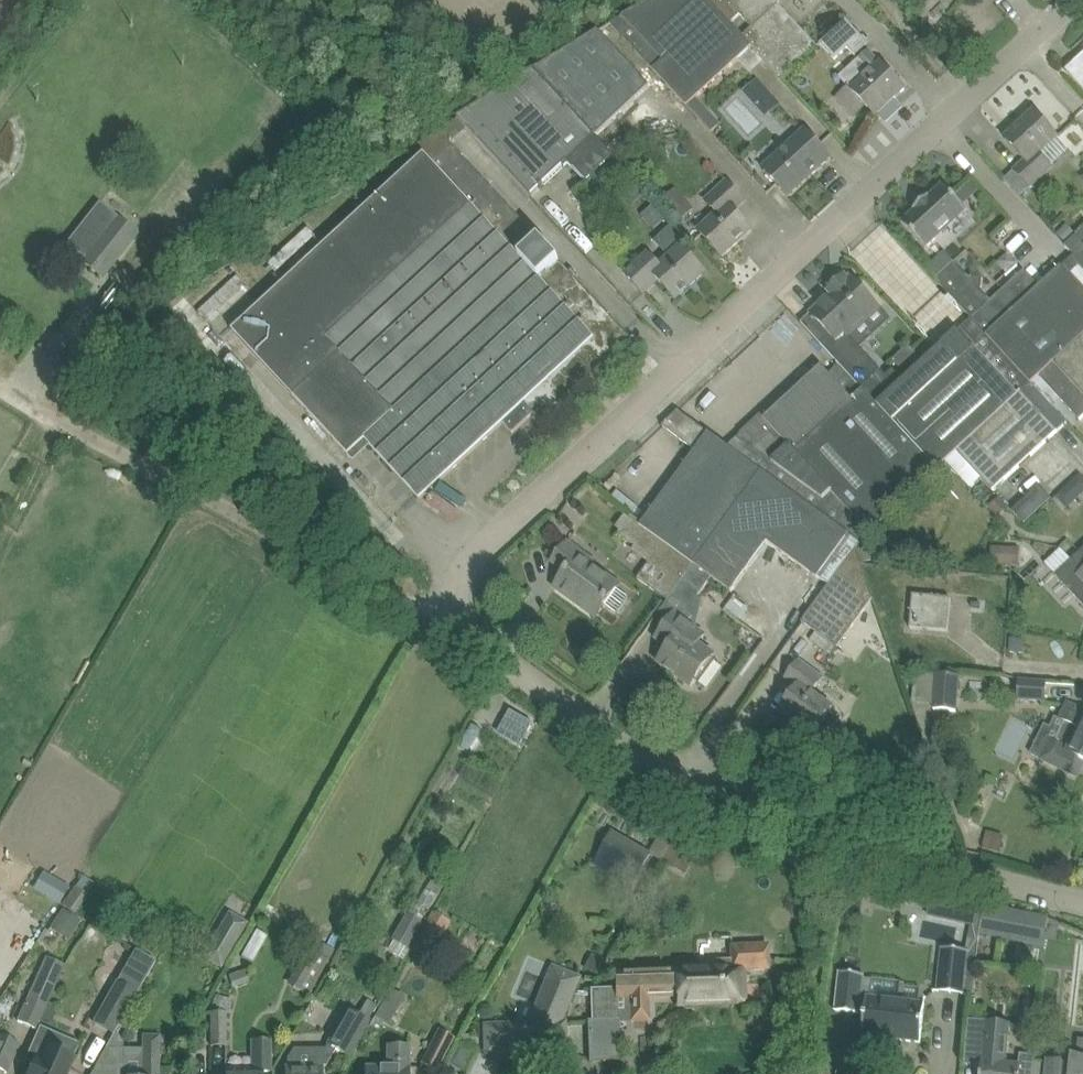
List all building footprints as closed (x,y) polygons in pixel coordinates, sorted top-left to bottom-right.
[(710,0),(653,0),(623,17),(614,26),(713,133),(721,125),(697,99),(753,47),(743,36),(731,23),(710,0)] [(731,23),(741,14),(753,27),(743,36),(753,47),(783,79),(818,46),(778,3),(782,0),(710,0),(731,23)] [(836,59),(849,48),(856,55),(869,44),(847,19),(821,43),(836,59)] [(601,32),(535,72),(596,137),(650,87),(636,70),(601,32)] [(867,106),(876,116),(905,89),(882,63),(881,64),(869,51),(860,60),(871,72),(853,89),(849,85),(838,95),(838,100),(851,115),(856,115),(867,106)] [(1066,70),(1082,88),(1082,54),(1066,70)] [(470,112),(458,119),(530,197),(540,188),(568,162),(587,183),(614,158),(596,137),(535,72),(470,112)] [(758,80),(744,93),(755,106),(770,92),(758,80)] [(1030,187),(1051,167),(1039,154),(1058,137),(1034,111),(1005,138),(1025,160),(1014,170),(1030,187)] [(425,155),(233,331),(350,456),(366,441),(420,499),(503,423),(513,433),(533,414),(542,423),(632,339),(559,261),(439,131),(417,145),(425,155)] [(764,170),(774,181),(789,197),(831,158),(806,131),(764,170)] [(699,231),(723,257),(752,230),(734,211),(745,201),(727,181),(706,201),(718,214),(699,231)] [(915,211),(902,223),(926,249),(967,211),(943,185),(929,197),(928,196),(914,210),(915,211)] [(675,188),(662,201),(672,211),(686,199),(683,196),(675,188)] [(116,215),(80,261),(103,279),(139,233),(116,215)] [(1067,226),(1057,235),(1065,245),(1076,235),(1067,226)] [(648,254),(626,274),(644,294),(658,280),(676,300),(705,273),(681,247),(660,266),(648,254)] [(935,279),(972,318),(971,319),(1032,385),(1033,384),(1041,377),(1056,363),(1082,338),(1082,264),(1074,255),(1040,287),(1025,271),(991,301),(981,290),(983,288),(983,277),(972,276),(970,278),(954,262),(936,278),(935,279)] [(811,314),(801,323),(821,344),(840,364),(880,408),(895,394),(885,383),(890,379),(880,370),(860,347),(849,336),(879,307),(873,301),(851,277),(848,280),(844,276),(841,279),(839,277),(830,285),(832,287),(828,291),(832,295),(811,314)] [(895,394),(880,408),(937,471),(947,462),(956,453),(957,454),(1032,385),(971,319),(958,332),(973,349),(959,361),(947,347),(931,362),(895,394)] [(795,326),(777,343),(785,352),(803,335),(795,326)] [(1041,377),(1062,399),(1079,418),(1080,420),(1082,417),(1082,338),(1056,363),(1041,377)] [(632,515),(618,534),(636,547),(639,549),(637,553),(650,562),(638,578),(669,600),(673,595),(695,565),(762,471),(767,475),(861,542),(870,532),(937,471),(880,408),(840,364),(839,364),(854,381),(848,386),(857,396),(852,400),(828,374),(822,367),(765,418),(762,415),(737,438),(728,447),(679,411),(678,410),(663,425),(662,425),(695,451),(643,523),(632,515)] [(1032,385),(957,454),(978,476),(982,480),(993,492),(1058,432),(1059,432),(1068,423),(1033,384),(1032,385)] [(762,471),(695,565),(712,578),(732,592),(768,542),(818,579),(829,586),(855,549),(861,542),(767,475),(762,471)] [(1068,484),(1080,497),(1082,494),(1082,476),(1081,473),(1068,484)] [(1029,522),(1055,499),(1044,486),(1018,509),(1029,522)] [(999,498),(990,506),(999,516),(1008,507),(999,498)] [(595,560),(569,541),(553,563),(566,573),(555,588),(596,618),(605,605),(617,614),(629,597),(618,589),(620,586),(592,565),(595,560)] [(992,546),(991,564),(1019,565),(1020,548),(992,546)] [(809,614),(803,623),(839,649),(873,600),(855,549),(829,586),(809,614)] [(1055,575),(1082,605),(1082,549),(1055,575)] [(695,565),(673,595),(690,608),(699,596),(712,578),(695,565)] [(913,595),(911,629),(915,629),(948,631),(950,597),(917,595),(913,595)] [(706,636),(695,628),(675,614),(657,639),(670,648),(659,663),(692,687),(715,656),(699,645),(706,636)] [(1012,640),(1011,652),(1023,653),(1024,640),(1012,640)] [(799,661),(786,680),(797,688),(780,713),(812,736),(825,718),(833,707),(812,692),(823,678),(799,661)] [(957,711),(959,676),(936,674),(934,709),(957,711)] [(1047,682),(1020,680),(1018,699),(1045,701),(1047,682)] [(1069,705),(1061,721),(1066,723),(1057,743),(1056,743),(1046,762),(1079,777),(1082,768),(1082,712),(1069,705)] [(905,764),(893,771),(899,781),(912,774),(905,764)] [(613,833),(595,865),(634,887),(652,854),(613,833)] [(986,837),(983,848),(1000,853),(1003,842),(986,837)] [(672,845),(664,861),(675,867),(684,851),(672,845)] [(36,889),(58,902),(68,886),(46,872),(36,889)] [(63,904),(75,913),(88,895),(76,886),(63,904)] [(932,906),(930,915),(973,924),(969,943),(979,945),(981,933),(982,926),(984,908),(984,905),(934,894),(932,906)] [(982,926),(982,933),(993,935),(1043,944),(1048,919),(1048,916),(984,905),(984,908),(982,926)] [(433,910),(411,949),(429,959),(451,921),(433,910)] [(221,968),(250,922),(231,911),(203,956),(221,968)] [(422,923),(406,914),(392,940),(408,949),(422,923)] [(257,930),(242,956),(253,962),(268,936),(257,930)] [(617,989),(614,990),(592,990),(593,1022),(588,1022),(590,1061),(619,1060),(617,1020),(649,1019),(648,997),(677,996),(677,1005),(745,1003),(744,969),(768,968),(767,945),(731,947),(731,959),(716,960),(716,969),(616,973),(617,989)] [(309,995),(329,960),(308,948),(288,984),(309,995)] [(968,951),(942,948),(938,990),(964,993),(968,951)] [(136,949),(92,1024),(112,1036),(156,961),(136,949)] [(590,951),(583,966),(596,972),(603,957),(590,951)] [(61,964),(44,957),(18,1021),(35,1028),(61,964)] [(485,1025),(485,1032),(486,1054),(531,1052),(533,1049),(543,1049),(543,1052),(566,1051),(565,1023),(560,1023),(579,978),(552,967),(528,1023),(485,1025)] [(867,997),(867,1000),(862,999),(865,975),(840,972),(836,1010),(861,1013),(861,1011),(865,1011),(863,1036),(921,1043),(925,1003),(867,997)] [(368,999),(359,1015),(369,1021),(378,1005),(368,999)] [(322,1065),(325,1065),(335,1048),(350,1056),(370,1022),(369,1021),(359,1015),(347,1008),(324,1048),(295,1049),(288,1058),(288,1068),(286,1068),(286,1073),(322,1073),(322,1065)] [(227,1013),(212,1013),(212,1046),(227,1046),(227,1013)] [(965,1065),(981,1066),(980,1073),(1033,1073),(1034,1054),(1022,1052),(1021,1066),(1005,1064),(1008,1027),(969,1024),(965,1065)] [(80,1045),(41,1028),(22,1071),(29,1073),(67,1073),(80,1045)] [(439,1029),(422,1064),(436,1071),(454,1037),(439,1029)] [(160,1035),(144,1035),(143,1048),(125,1048),(106,1047),(91,1073),(160,1073),(160,1035)] [(2,1060),(11,1064),(20,1045),(0,1036),(0,1064),(2,1060)] [(1079,1039),(1077,1057),(1073,1057),(1072,1066),(1064,1065),(1064,1062),(1049,1060),(1048,1069),(1047,1073),(1082,1073),(1082,1039),(1079,1039)] [(263,1072),(270,1072),(270,1050),(270,1040),(253,1040),(253,1071),(225,1071),(225,1073),(263,1073),(263,1072)] [(365,1073),(409,1073),(409,1045),(387,1045),(387,1067),(365,1067),(365,1073)]
